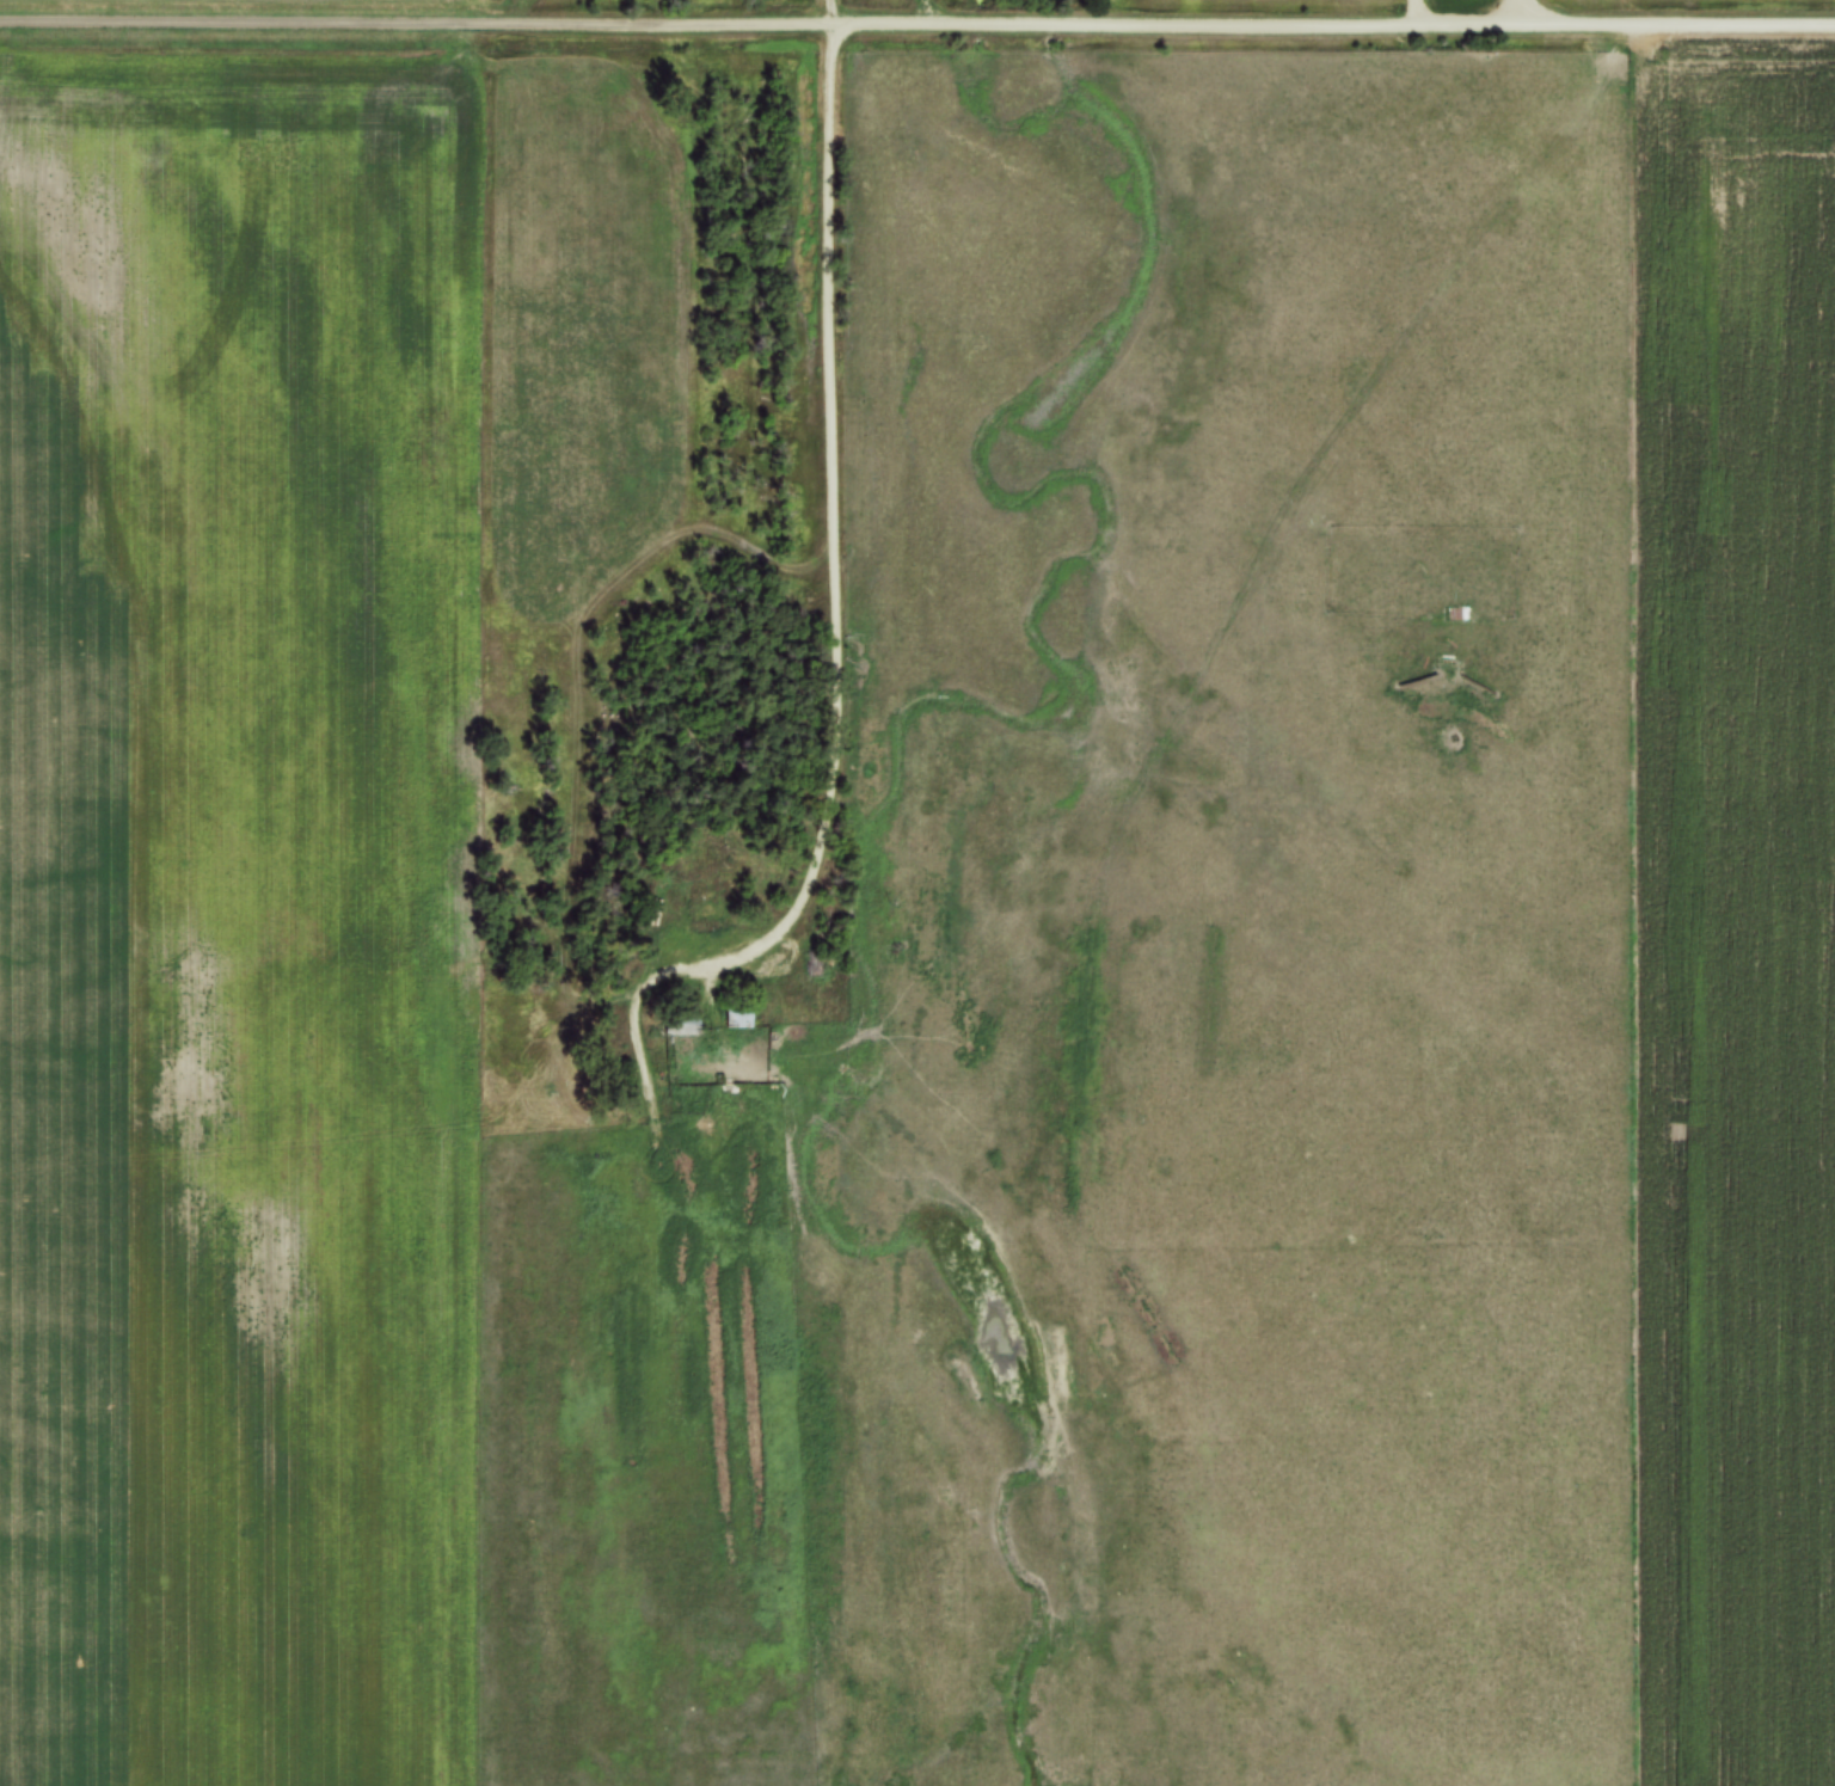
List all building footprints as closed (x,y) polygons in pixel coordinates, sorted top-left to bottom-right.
[(728,1030),(753,1030),(753,1006),(728,1006),(728,1030)]
